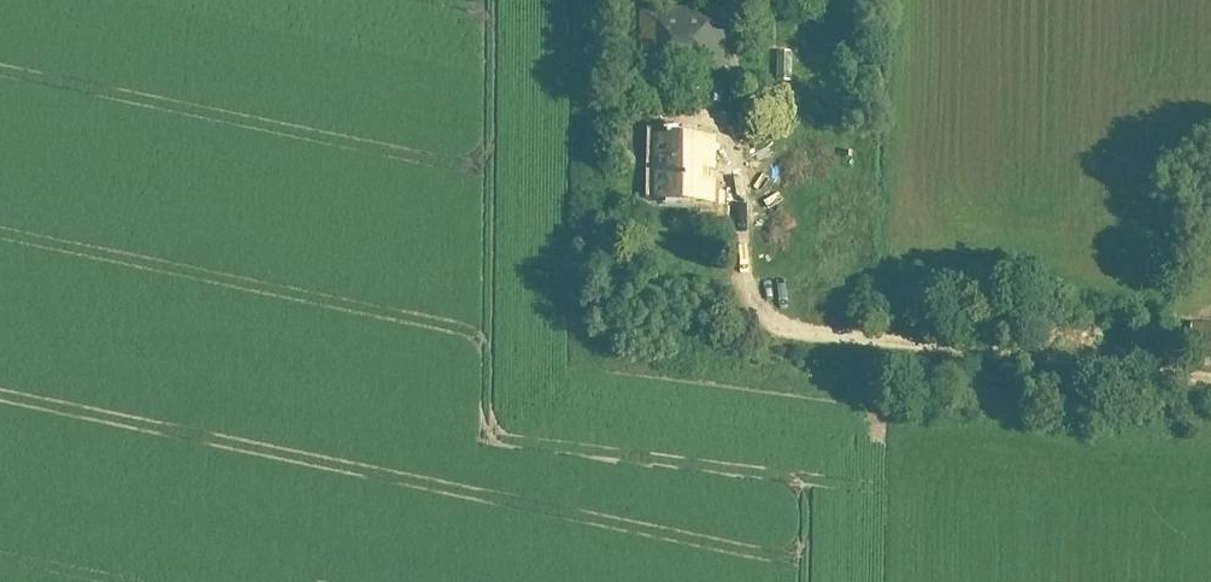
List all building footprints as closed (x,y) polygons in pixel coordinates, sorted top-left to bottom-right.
[(677,63),(677,76),(723,75),(722,10),(639,11),(639,69),(627,69),(627,103),(656,103),(656,70),(655,70),(655,62),(658,61),(658,63),(677,63)] [(735,138),(756,137),(756,113),(734,113),(735,138)] [(711,204),(712,141),(655,140),(655,176),(656,176),(656,203),(711,204)] [(1210,359),(1210,325),(1191,324),(1190,359),(1210,359)]
